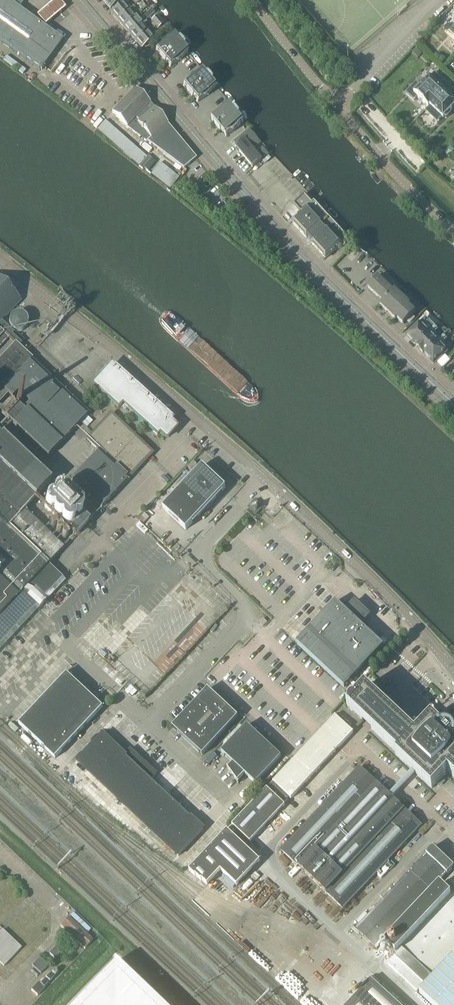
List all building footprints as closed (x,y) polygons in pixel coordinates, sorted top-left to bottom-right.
[(51,56),(62,40),(46,28),(18,8),(24,0),(0,0),(0,41),(41,70),(51,56)] [(103,1),(110,10),(122,0),(104,0),(103,1)] [(128,10),(126,7),(128,5),(126,3),(128,1),(127,0),(126,0),(124,2),(110,13),(116,20),(128,10)] [(66,11),(57,1),(49,8),(37,18),(46,28),(57,18),(66,11)] [(139,7),(143,11),(148,6),(144,3),(139,7)] [(122,27),(134,17),(132,14),(134,12),(132,10),(134,8),(133,6),(128,10),(116,20),(122,27)] [(134,17),(122,27),(128,34),(144,20),(145,21),(154,13),(151,10),(138,21),(134,17)] [(152,26),(159,20),(156,16),(151,21),(152,23),(151,24),(152,26)] [(134,41),(146,31),(144,29),(146,27),(145,25),(147,23),(145,21),(144,20),(128,34),(134,41)] [(159,20),(152,26),(153,28),(155,26),(157,28),(162,24),(159,20)] [(146,31),(134,41),(141,49),(153,39),(153,38),(157,35),(155,33),(153,35),(151,33),(149,34),(146,31)] [(170,68),(174,64),(175,64),(177,63),(178,63),(179,62),(180,61),(181,60),(182,58),(183,57),(187,53),(182,48),(183,47),(178,41),(177,42),(172,36),(168,40),(167,40),(166,41),(165,41),(163,42),(162,44),(161,45),(160,45),(160,46),(160,47),(155,51),(160,56),(158,57),(163,62),(164,64),(165,63),(170,68)] [(422,55),(416,49),(412,53),(418,59),(422,55)] [(192,76),(190,77),(189,78),(189,79),(188,80),(187,81),(187,82),(182,86),(187,91),(186,92),(191,99),(192,98),(197,103),(202,99),(203,99),(204,98),(205,98),(207,97),(207,96),(208,95),(209,94),(209,93),(210,92),(214,88),(210,83),(211,82),(205,76),(204,77),(200,71),(195,75),(194,75),(193,76),(192,76)] [(448,86),(434,73),(413,94),(427,107),(448,86)] [(448,86),(427,107),(428,108),(429,106),(443,119),(444,117),(446,119),(451,114),(449,112),(453,107),(453,92),(448,86)] [(196,158),(151,105),(149,103),(134,89),(111,112),(126,127),(132,121),(136,126),(134,127),(139,132),(142,129),(150,138),(146,142),(183,169),(196,158)] [(228,105),(224,109),(223,109),(221,110),(220,110),(219,111),(217,113),(216,114),(216,116),(211,120),(216,125),(214,126),(220,132),(221,131),(226,137),(230,133),(232,133),(233,132),(234,131),(235,131),(236,130),(237,128),(238,127),(239,126),(243,122),(239,117),(239,116),(234,110),(233,110),(228,105)] [(252,168),(261,160),(269,154),(249,130),(234,142),(236,146),(235,147),(252,168)] [(293,205),(294,206),(301,214),(292,222),(325,259),(347,239),(314,202),(312,203),(304,195),(293,205)] [(378,276),(367,288),(382,302),(379,305),(395,320),(397,319),(403,325),(415,312),(409,306),(410,305),(398,293),(401,290),(385,274),(380,279),(378,276)] [(21,301),(0,281),(0,323),(21,301)] [(19,332),(21,332),(22,332),(23,331),(24,331),(25,330),(25,329),(26,328),(27,327),(27,326),(27,325),(27,324),(27,323),(27,321),(27,320),(26,319),(25,318),(24,318),(24,317),(23,316),(21,316),(20,316),(19,315),(18,315),(17,316),(16,316),(15,316),(14,317),(13,318),(12,319),(11,320),(11,321),(10,322),(10,323),(10,324),(10,325),(10,326),(11,327),(11,328),(12,329),(13,330),(14,331),(15,332),(16,332),(17,332),(18,332),(19,332)] [(415,345),(427,333),(422,328),(426,324),(425,324),(429,320),(426,317),(406,336),(415,345)] [(436,343),(436,342),(440,339),(434,333),(438,330),(435,327),(427,333),(415,345),(424,354),(436,343)] [(8,338),(0,331),(0,347),(8,338)] [(436,343),(424,354),(433,364),(446,352),(441,347),(444,343),(443,342),(447,339),(444,336),(440,339),(436,342),(436,343)] [(12,401),(12,402),(0,414),(4,417),(3,417),(5,419),(12,425),(12,426),(13,426),(18,431),(18,432),(19,431),(24,436),(24,437),(25,437),(31,443),(32,444),(39,450),(38,450),(39,451),(46,457),(46,458),(48,456),(47,456),(52,451),(54,450),(53,450),(87,415),(88,414),(15,345),(0,361),(0,400),(6,394),(13,400),(12,401)] [(121,404),(157,436),(159,433),(165,439),(176,428),(169,422),(171,420),(111,365),(93,386),(118,408),(121,404)] [(71,480),(100,509),(152,454),(110,415),(87,440),(98,451),(71,480)] [(62,578),(48,564),(63,548),(23,510),(36,496),(44,504),(43,505),(44,506),(44,507),(44,508),(45,509),(45,510),(46,510),(47,511),(48,511),(49,512),(50,512),(51,512),(52,512),(52,513),(52,514),(52,515),(52,516),(53,517),(54,517),(54,518),(55,519),(56,519),(57,520),(58,520),(59,520),(60,520),(60,521),(60,522),(60,523),(61,524),(61,525),(62,525),(63,526),(63,527),(64,527),(65,527),(66,527),(67,527),(68,527),(76,534),(87,521),(80,515),(80,514),(80,513),(80,512),(80,511),(80,510),(79,510),(79,509),(78,508),(77,507),(76,507),(75,507),(74,507),(73,507),(72,507),(72,506),(72,505),(72,504),(72,503),(71,502),(71,501),(70,500),(69,500),(68,499),(67,499),(66,499),(65,499),(64,499),(64,498),(64,497),(64,496),(63,495),(63,494),(62,493),(61,492),(60,492),(59,491),(57,491),(56,491),(55,492),(54,492),(53,493),(52,494),(52,495),(51,496),(51,497),(49,499),(41,491),(49,482),(43,476),(43,475),(41,473),(41,474),(35,469),(36,468),(34,467),(28,462),(29,461),(27,460),(26,460),(21,455),(21,454),(19,453),(13,448),(14,447),(12,446),(6,441),(7,441),(5,439),(4,440),(1,436),(1,437),(0,436),(0,644),(62,578)] [(162,509),(185,530),(225,488),(202,466),(162,509)] [(255,503),(250,508),(255,513),(260,508),(255,503)] [(335,602),(296,644),(344,689),(383,647),(365,630),(368,626),(364,623),(365,623),(364,622),(369,616),(354,602),(345,612),(335,602)] [(263,619),(259,623),(262,627),(263,628),(267,623),(263,619)] [(18,725),(55,759),(103,708),(66,673),(18,725)] [(417,732),(415,734),(412,732),(412,731),(411,730),(410,730),(402,722),(402,721),(401,721),(401,720),(400,720),(399,720),(391,712),(391,711),(390,711),(390,710),(385,706),(380,701),(379,700),(378,700),(370,692),(370,691),(369,691),(369,690),(368,690),(365,687),(354,698),(354,699),(353,699),(352,699),(351,699),(350,700),(350,701),(349,701),(349,702),(348,703),(348,704),(348,705),(348,706),(347,706),(346,706),(350,709),(350,710),(351,711),(352,712),(360,719),(360,720),(361,720),(361,721),(362,721),(367,726),(370,729),(371,730),(372,731),(373,731),(381,739),(382,740),(383,741),(384,741),(392,749),(392,750),(393,750),(393,751),(394,751),(397,753),(395,755),(404,763),(405,764),(405,765),(406,765),(407,766),(420,778),(420,779),(421,780),(422,781),(432,789),(443,777),(444,776),(445,776),(445,775),(446,774),(448,772),(450,774),(451,775),(451,776),(452,776),(453,777),(453,778),(453,738),(442,728),(442,727),(441,726),(440,725),(440,726),(431,717),(419,730),(419,729),(419,730),(418,730),(418,731),(417,731),(417,732)] [(238,718),(208,690),(172,728),(202,756),(238,718)] [(202,880),(207,885),(207,886),(220,871),(236,887),(248,874),(255,867),(260,862),(243,846),(248,841),(250,843),(285,806),(283,804),(289,798),(291,799),(353,733),(348,729),(351,726),(338,713),(335,716),(243,813),(203,856),(189,871),(195,877),(195,876),(201,881),(202,880)] [(244,775),(255,785),(281,758),(247,726),(221,753),(232,764),(228,769),(227,768),(238,784),(239,784),(237,782),(244,775)] [(156,774),(138,758),(129,749),(124,755),(102,734),(77,761),(178,856),(203,830),(151,780),(156,774)] [(281,851),(294,863),(342,909),(421,825),(360,768),(281,851)] [(382,905),(357,931),(375,947),(383,939),(386,941),(384,944),(397,955),(388,965),(417,993),(453,954),(453,894),(451,897),(450,896),(450,895),(439,885),(435,889),(434,888),(432,886),(445,873),(447,875),(453,868),(432,847),(426,855),(428,857),(382,905)] [(68,918),(61,926),(60,927),(84,949),(93,941),(68,918)] [(4,967),(21,949),(2,930),(0,933),(0,963),(4,967)] [(51,955),(55,959),(62,951),(58,948),(51,955)] [(419,994),(431,1004),(453,1004),(453,957),(419,994)] [(32,966),(40,974),(48,966),(39,958),(32,966)] [(154,996),(121,965),(118,962),(117,961),(112,967),(75,1004),(163,1004),(154,996)] [(31,991),(36,995),(37,997),(44,989),(43,988),(58,973),(55,969),(40,985),(38,983),(31,991)] [(370,979),(349,1002),(347,1004),(398,1004),(370,979)]
